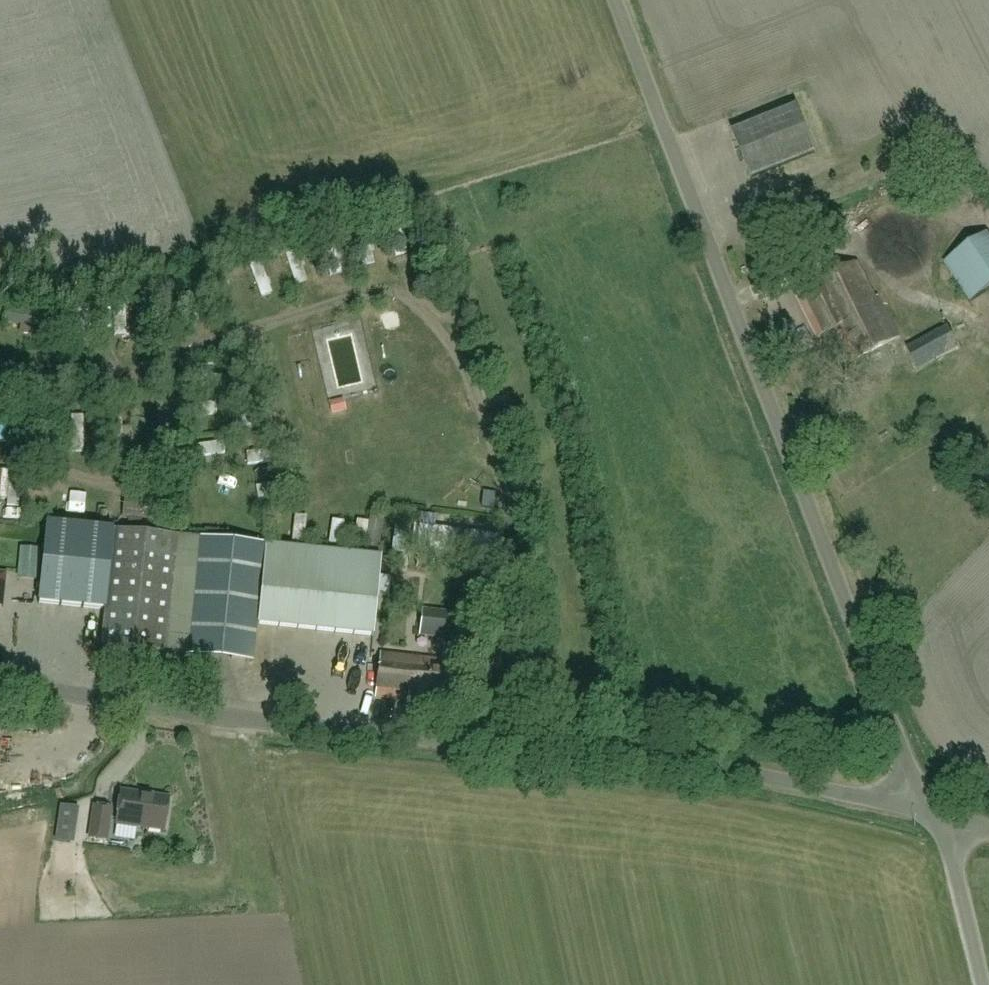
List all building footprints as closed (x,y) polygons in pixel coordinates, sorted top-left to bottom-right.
[(753,179),(816,153),(797,106),(734,131),(753,179)] [(979,304),(988,296),(988,234),(949,264),(979,304)] [(254,266),(266,298),(277,294),(264,262),(254,266)] [(851,363),(897,340),(877,298),(874,299),(857,263),(795,293),(817,338),(834,329),(851,363)] [(120,338),(132,337),(131,303),(118,304),(120,338)] [(392,329),(404,326),(401,313),(389,316),(392,329)] [(936,360),(959,348),(948,326),(925,338),(936,360)] [(350,400),(334,402),(336,415),(351,413),(350,400)] [(194,419),(221,415),(219,403),(192,407),(194,419)] [(78,417),(77,453),(88,453),(88,417),(78,417)] [(135,444),(136,427),(118,426),(117,443),(135,444)] [(202,444),(203,457),(230,456),(229,443),(202,444)] [(7,509),(26,508),(25,471),(5,472),(7,509)] [(287,483),(263,487),(265,499),(289,496),(287,483)] [(172,500),(126,494),(123,515),(169,521),(172,500)] [(299,517),(297,540),(308,541),(310,517),(299,517)] [(335,544),(347,545),(350,522),(337,521),(335,544)] [(359,537),(370,539),(374,523),(362,521),(359,537)] [(105,609),(105,612),(102,645),(253,661),(257,625),(373,637),(382,558),(49,523),(40,602),(105,609)] [(491,537),(414,527),(411,551),(489,560),(491,537)] [(40,577),(44,551),(27,548),(22,574),(40,577)] [(421,609),(418,633),(462,638),(465,614),(421,609)] [(446,704),(451,661),(379,653),(374,696),(375,697),(375,696),(446,704)] [(120,792),(116,824),(163,831),(168,799),(120,792)] [(75,809),(61,807),(56,841),(70,843),(75,809)] [(109,810),(94,807),(89,839),(105,841),(109,810)]
